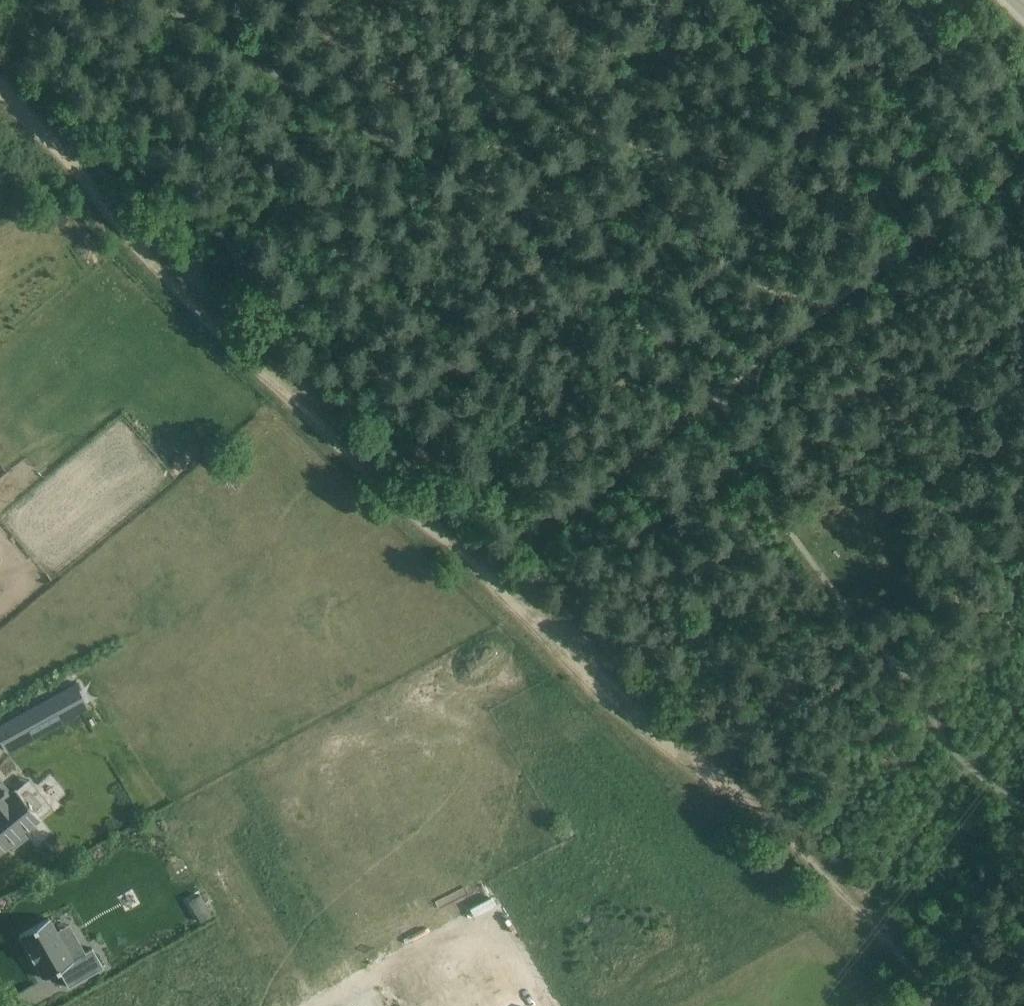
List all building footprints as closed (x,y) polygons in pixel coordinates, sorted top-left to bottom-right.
[(82,706),(69,684),(32,704),(0,722),(0,739),(2,743),(5,749),(82,706)] [(21,803),(2,780),(0,781),(0,821),(21,803)] [(72,958),(57,930),(49,916),(19,933),(44,976),(58,968),(68,985),(103,966),(92,946),(85,950),(72,958)] [(514,1001),(502,980),(506,978),(488,946),(441,972),(459,1004),(474,996),(479,1005),(505,1005),(514,1001)]
